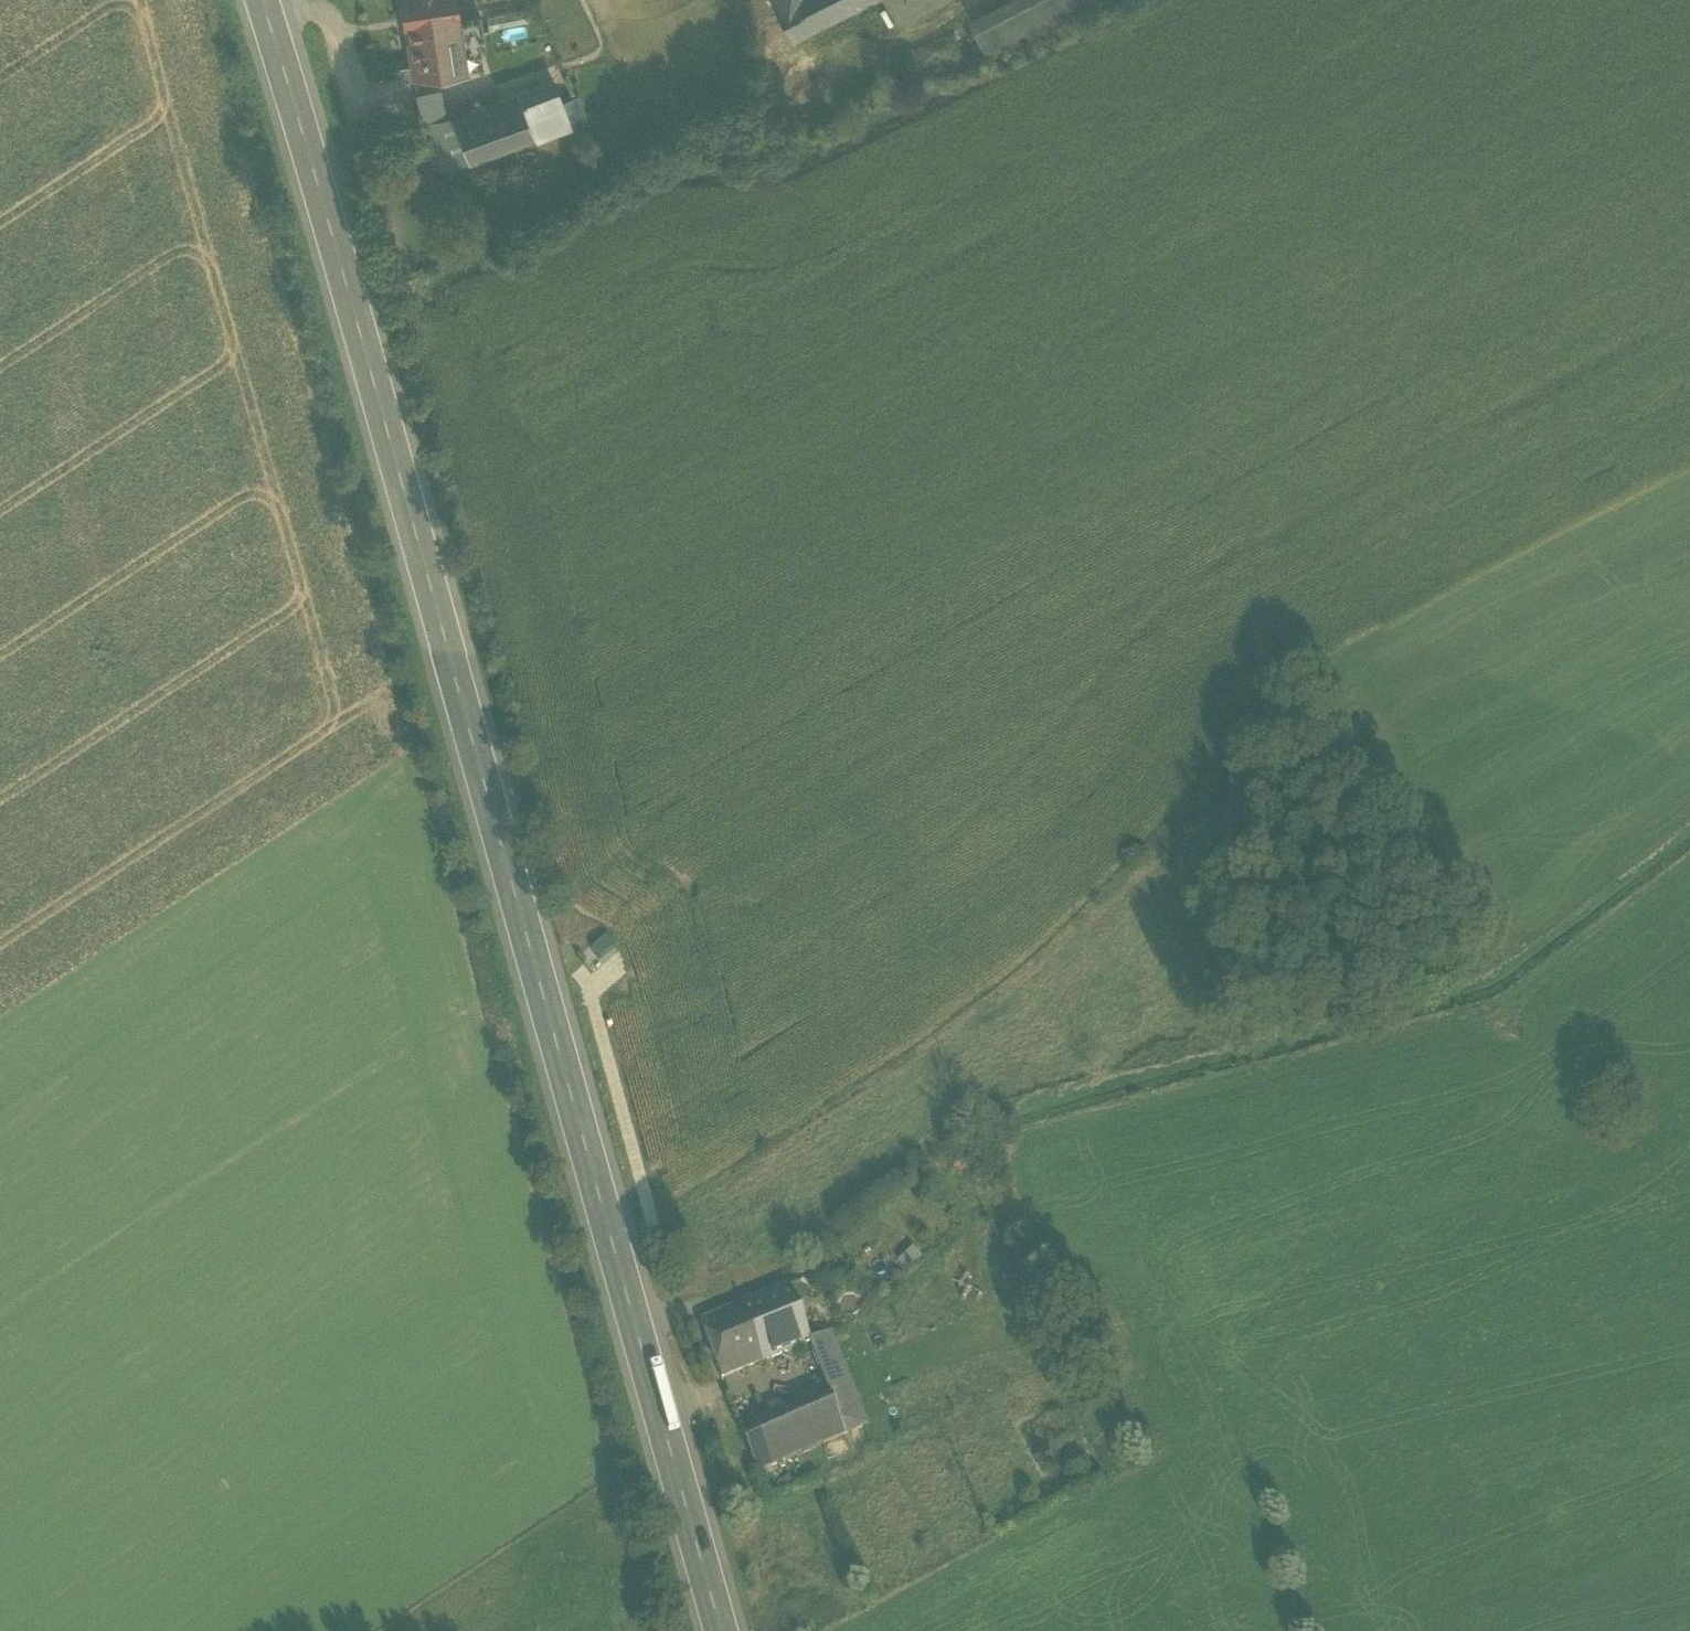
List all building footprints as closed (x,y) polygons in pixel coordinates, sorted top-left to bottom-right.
[(412,79),(467,69),(464,50),(458,18),(459,18),(456,0),(400,0),(410,66),(412,79)] [(790,41),(870,0),(771,0),(790,41)] [(899,22),(942,0),(887,0),(899,22)] [(971,19),(989,55),(1100,0),(1008,0),(971,19)] [(464,50),(479,48),(485,47),(480,15),(459,18),(458,18),(464,50)] [(479,48),(464,50),(467,69),(482,67),(479,48)] [(404,80),(412,79),(410,66),(403,67),(404,80)] [(551,80),(533,87),(550,132),(568,125),(551,80)] [(534,138),(550,132),(533,87),(517,93),(534,138)] [(421,123),(427,122),(446,119),(440,90),(416,94),(421,123)] [(469,162),(534,138),(517,93),(452,117),(469,162)] [(444,172),(469,162),(452,117),(446,119),(427,122),(444,172)] [(611,930),(590,946),(606,967),(627,950),(611,930)] [(740,1304),(761,1361),(808,1342),(809,1341),(809,1340),(800,1318),(798,1311),(788,1286),(740,1304)] [(700,1320),(721,1378),(761,1361),(740,1304),(700,1320)] [(828,1392),(844,1434),(865,1425),(829,1334),(828,1333),(809,1340),(809,1341),(808,1342),(828,1392)] [(786,1410),(803,1451),(844,1434),(828,1392),(786,1410)] [(727,1395),(736,1421),(741,1419),(742,1418),(733,1393),(727,1395)] [(803,1451),(786,1410),(745,1429),(739,1431),(756,1471),(803,1451)] [(745,1429),(741,1419),(736,1421),(735,1421),(739,1431),(745,1429)]
